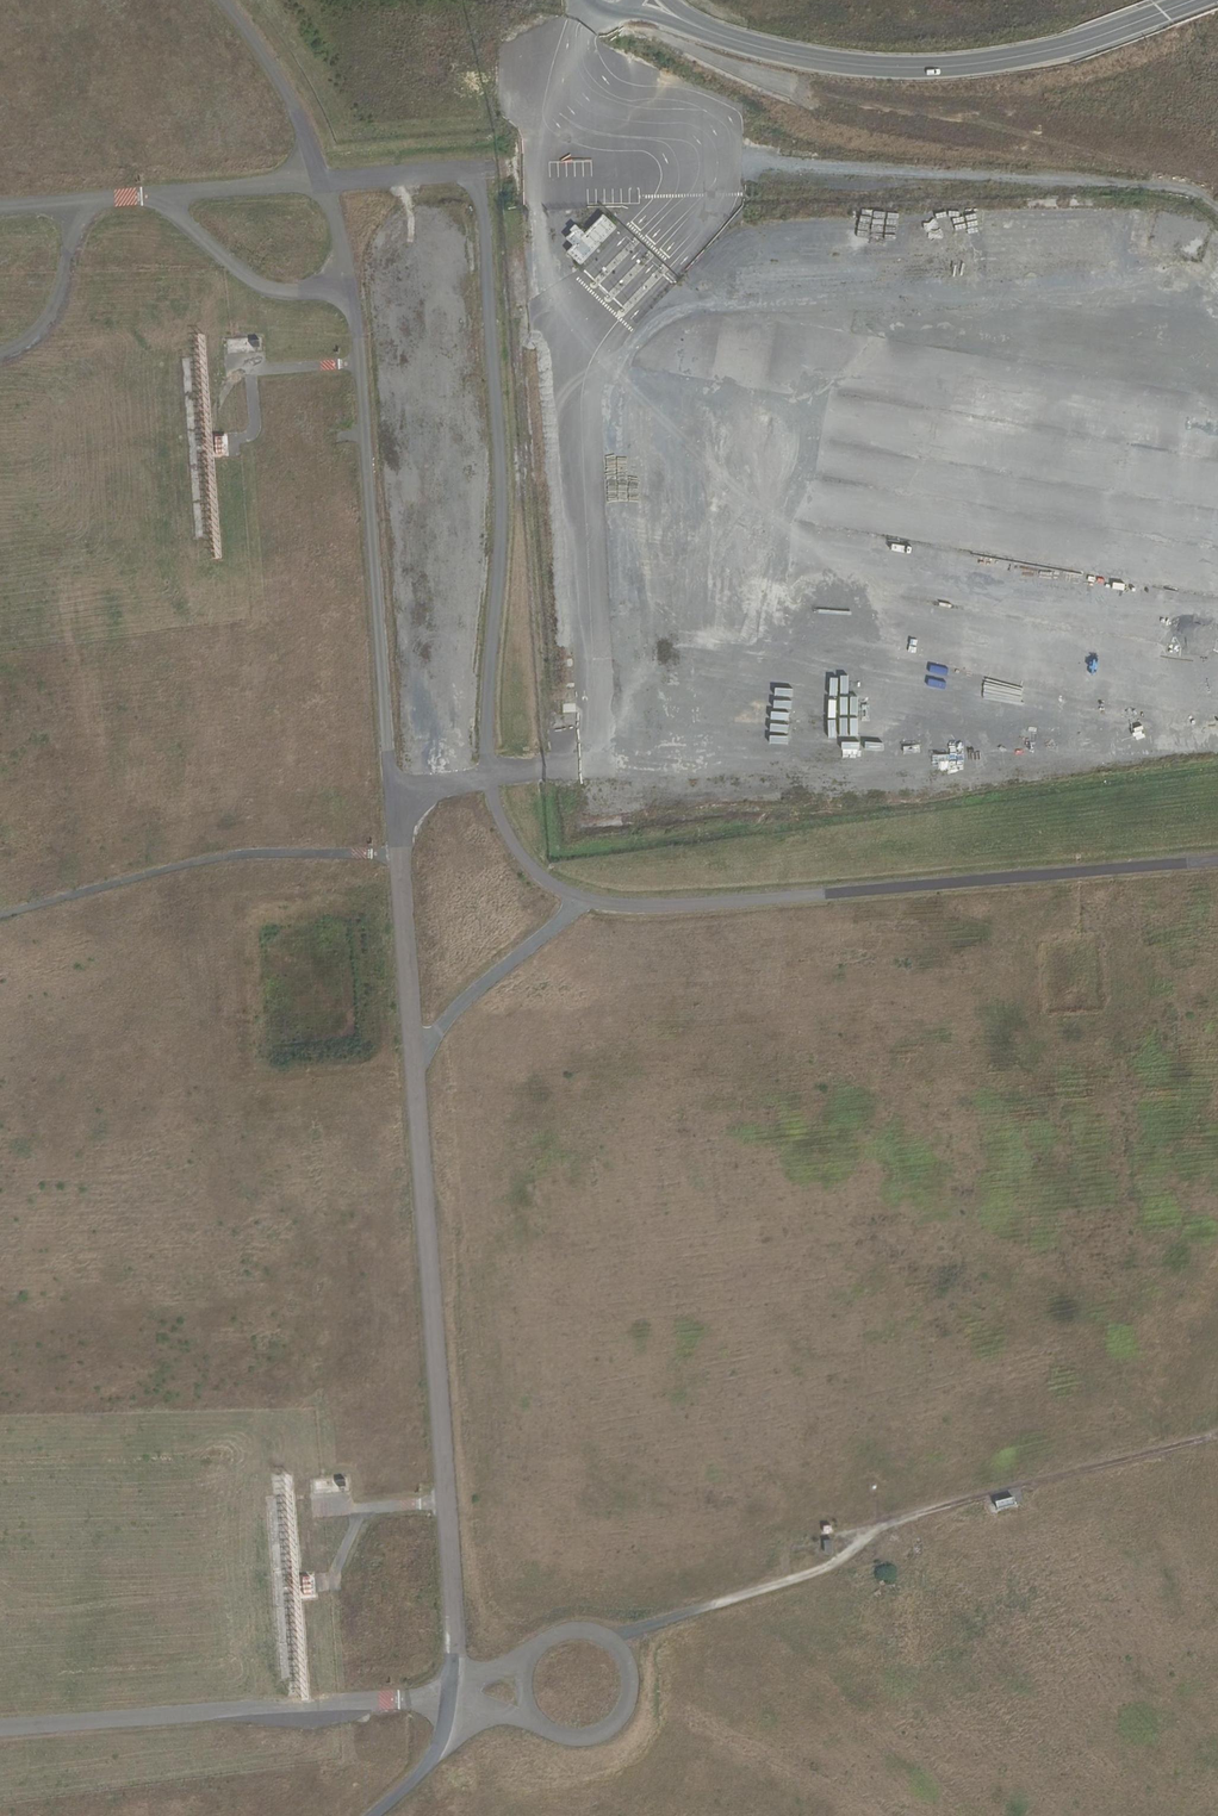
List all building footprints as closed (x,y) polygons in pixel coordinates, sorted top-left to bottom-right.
[(261,348),(261,340),(230,342),(230,350),(261,348)]
